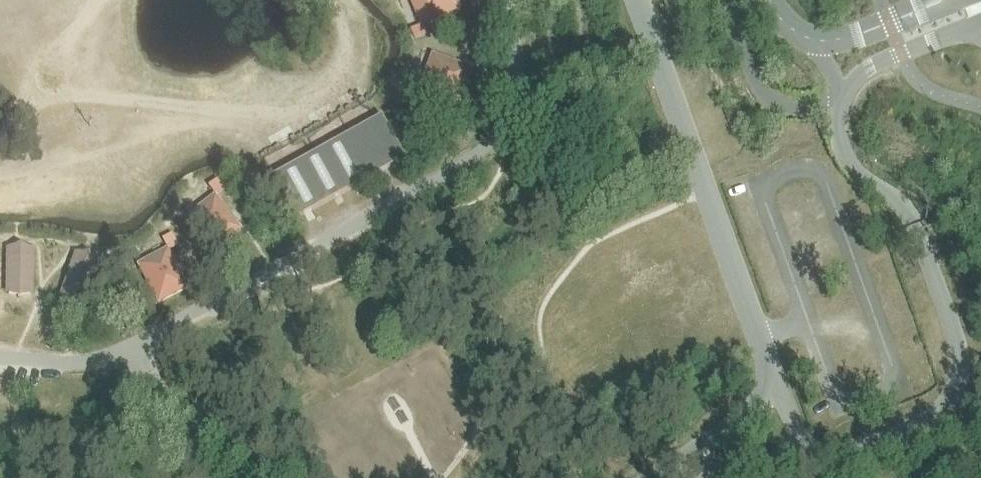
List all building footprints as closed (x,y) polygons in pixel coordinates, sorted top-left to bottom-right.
[(461,8),(458,0),(412,0),(422,24),(461,8)] [(422,85),(462,100),(473,69),(433,54),(422,85)] [(382,115),(273,175),(297,218),(406,157),(382,115)] [(190,215),(215,249),(242,229),(216,195),(190,215)] [(35,245),(7,244),(6,292),(34,293),(35,245)] [(89,302),(98,254),(71,249),(62,296),(89,302)] [(139,264),(159,302),(188,287),(168,249),(139,264)]
